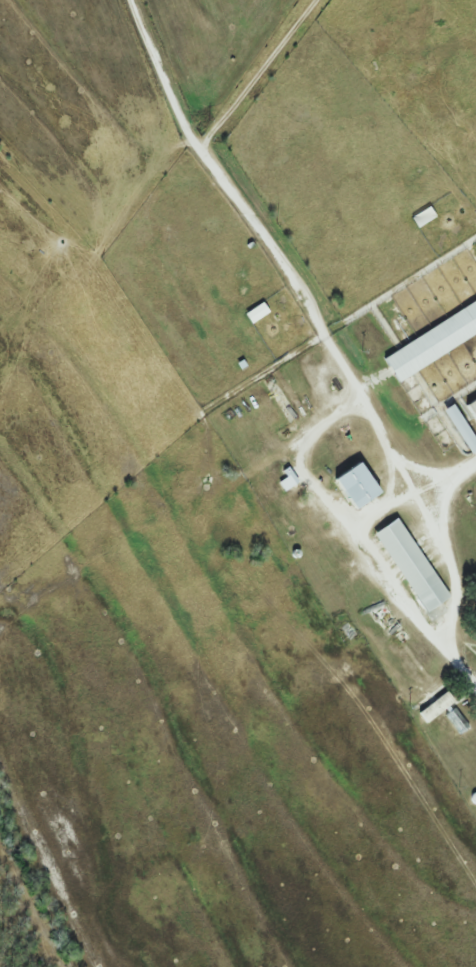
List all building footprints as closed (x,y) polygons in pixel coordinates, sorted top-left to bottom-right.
[(398,379),(475,333),(475,301),(384,355),(398,379)] [(466,404),(475,421),(475,399),(466,404)] [(358,509),(382,492),(362,462),(337,480),(358,509)] [(279,482),(284,491),(298,482),(292,473),(279,482)] [(401,517),(377,532),(424,613),(448,599),(401,517)] [(455,701),(447,691),(420,713),(427,723),(455,701)] [(459,735),(469,728),(456,707),(446,714),(459,735)]
